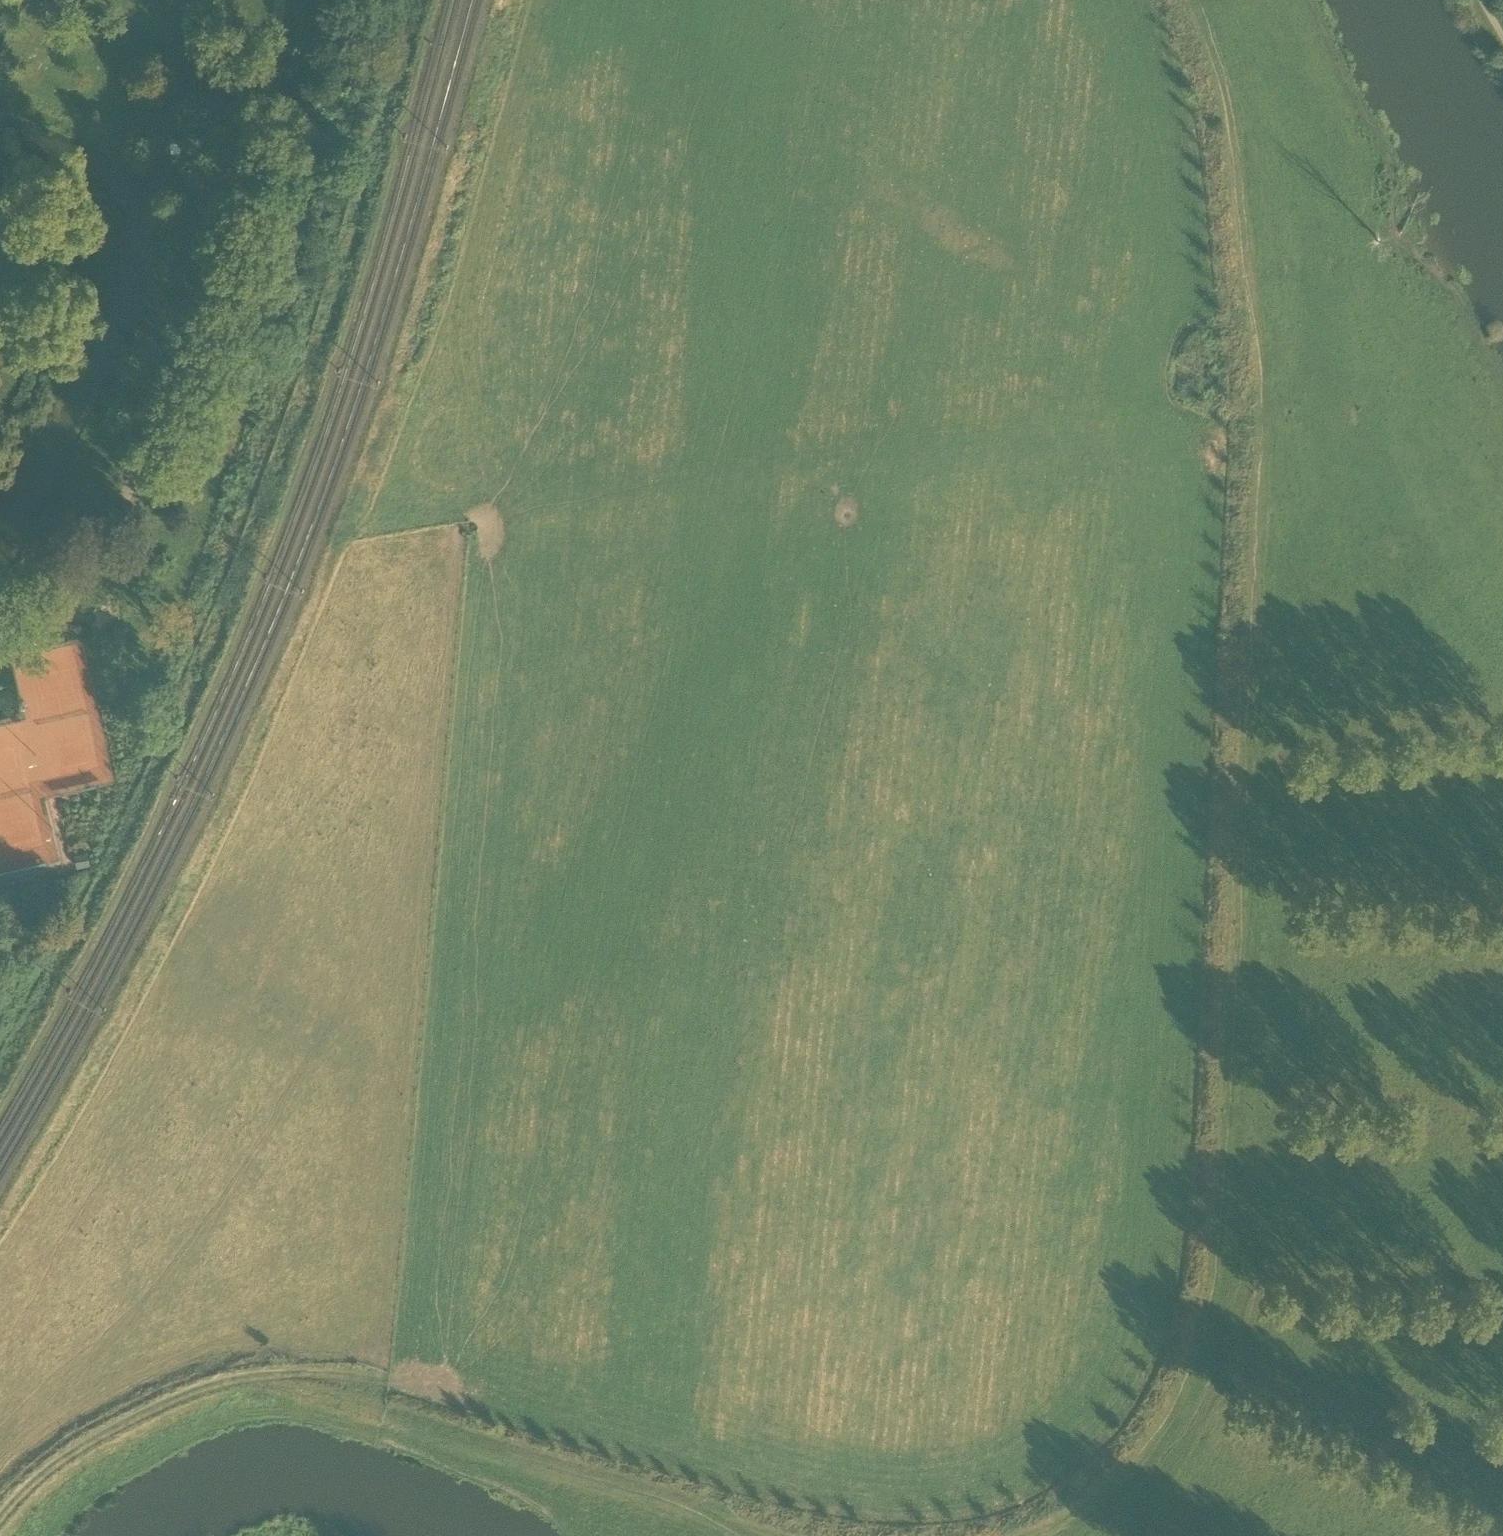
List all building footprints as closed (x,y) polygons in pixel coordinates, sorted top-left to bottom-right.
[(91,865),(88,851),(75,854),(78,868),(91,865)]
